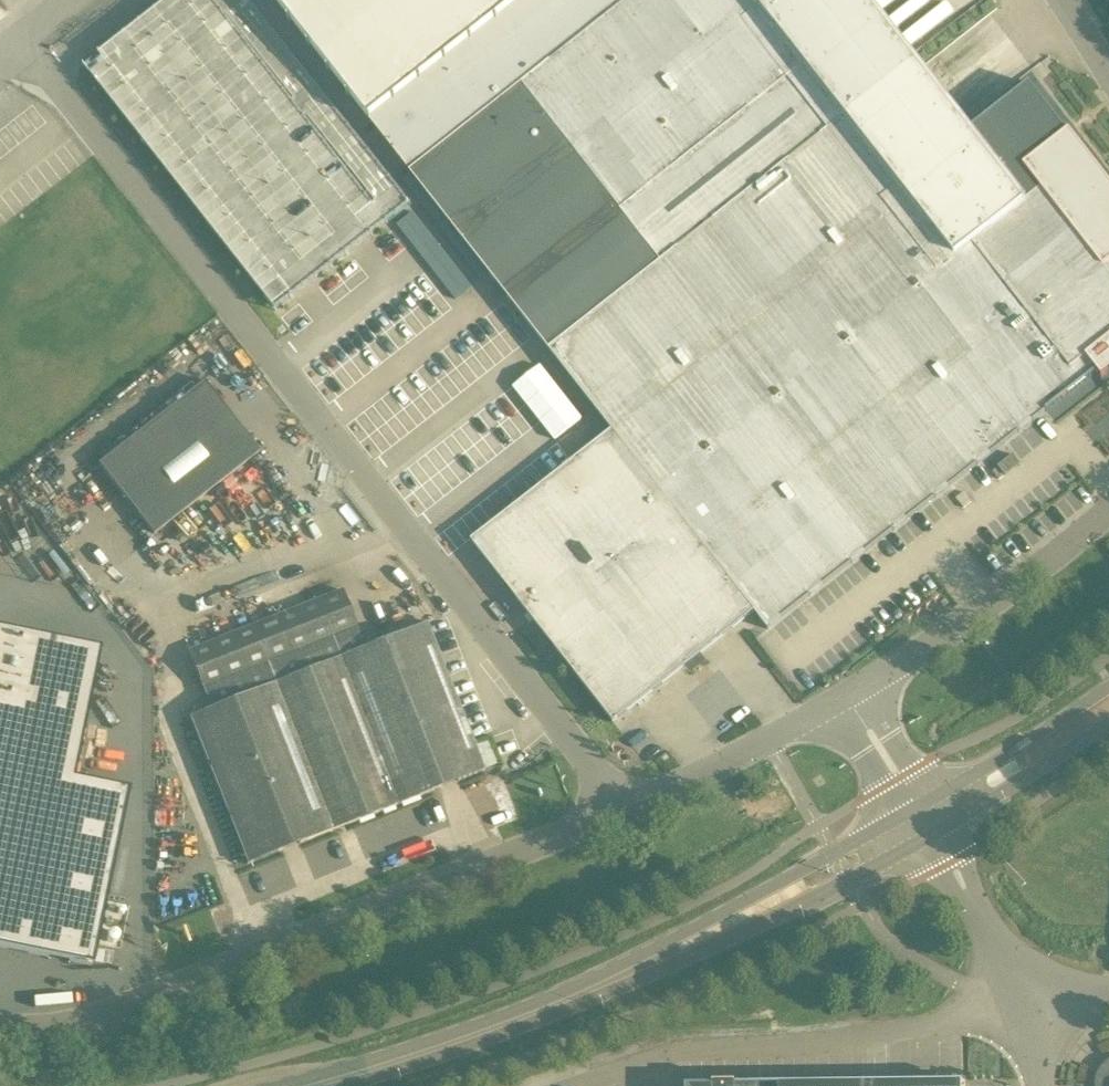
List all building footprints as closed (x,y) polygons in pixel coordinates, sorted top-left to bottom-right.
[(1035,84),(991,129),(892,0),(271,0),(615,432),(467,540),(612,722),(764,622),(771,633),(1098,377),(1084,351),(1108,331),(1108,177),(1035,84)] [(178,393),(182,398),(97,465),(153,535),(259,453),(203,382),(197,387),(193,382),(178,393)] [(997,466),(1005,476),(1019,464),(1012,455),(997,466)] [(186,651),(209,709),(188,718),(246,865),(483,771),(425,624),(364,648),(341,590),(186,651)] [(89,967),(125,791),(70,780),(97,650),(0,630),(0,948),(89,967)] [(1095,1085),(1108,1085),(1108,1060),(1108,1061),(1104,1064),(1102,1066),(1100,1068),(1099,1070),(1097,1072),(1096,1075),(1095,1079),(1094,1081),(1094,1085),(1095,1085)]
